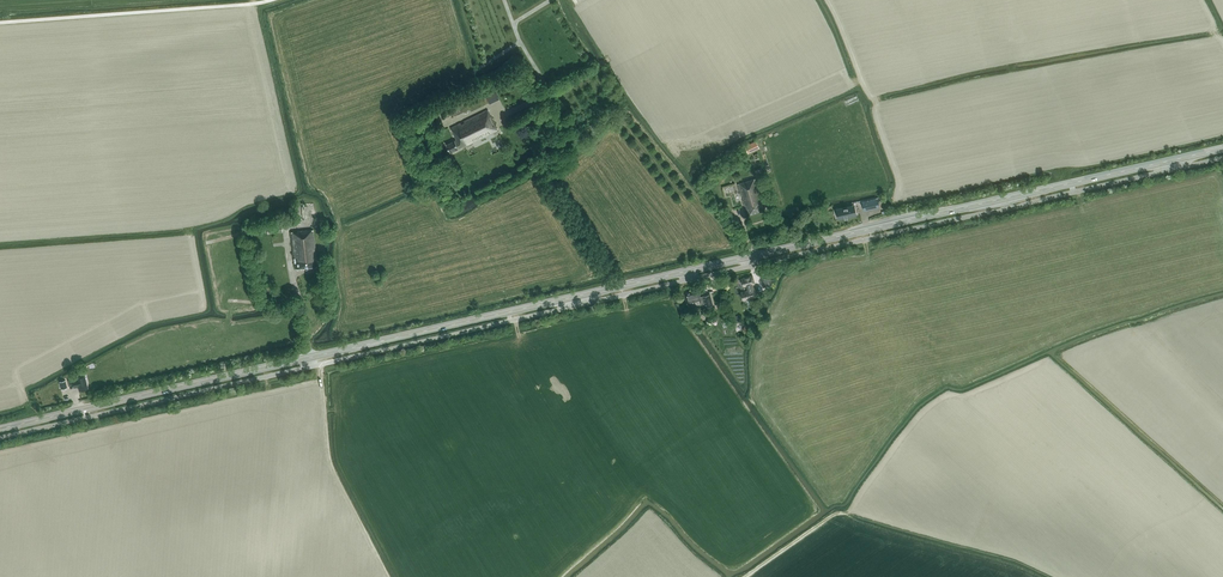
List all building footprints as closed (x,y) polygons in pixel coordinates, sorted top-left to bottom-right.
[(514,87),(521,101),(531,95),(523,82),(514,87)] [(464,121),(465,123),(461,124),(461,123),(451,128),(457,140),(447,145),(451,152),(467,145),(467,146),(498,131),(488,110),(464,121)] [(756,141),(745,146),(748,152),(748,154),(760,148),(759,147),(756,141)] [(746,206),(747,208),(749,214),(749,215),(764,210),(762,203),(764,203),(756,178),(737,184),(744,206),(746,206)] [(877,200),(863,203),(865,210),(878,207),(877,200)] [(851,207),(838,210),(840,219),(845,218),(845,219),(848,219),(848,217),(853,216),(851,207)] [(281,224),(274,225),(273,223),(272,223),(272,221),(267,222),(267,226),(268,233),(282,231),(281,224)] [(295,269),(317,266),(313,230),(291,232),(295,269)] [(769,274),(761,276),(764,287),(772,285),(769,274)] [(752,284),(754,283),(752,276),(742,279),(744,286),(747,285),(748,291),(742,293),(744,300),(757,296),(755,289),(754,289),(752,284)] [(710,295),(701,297),(699,290),(685,294),(688,305),(693,303),(693,302),(701,299),(703,305),(705,305),(705,307),(713,305),(710,295)] [(700,311),(695,313),(698,320),(705,318),(703,312),(701,313),(700,311)] [(88,388),(85,376),(76,378),(68,380),(70,388),(78,387),(79,390),(88,388)]
